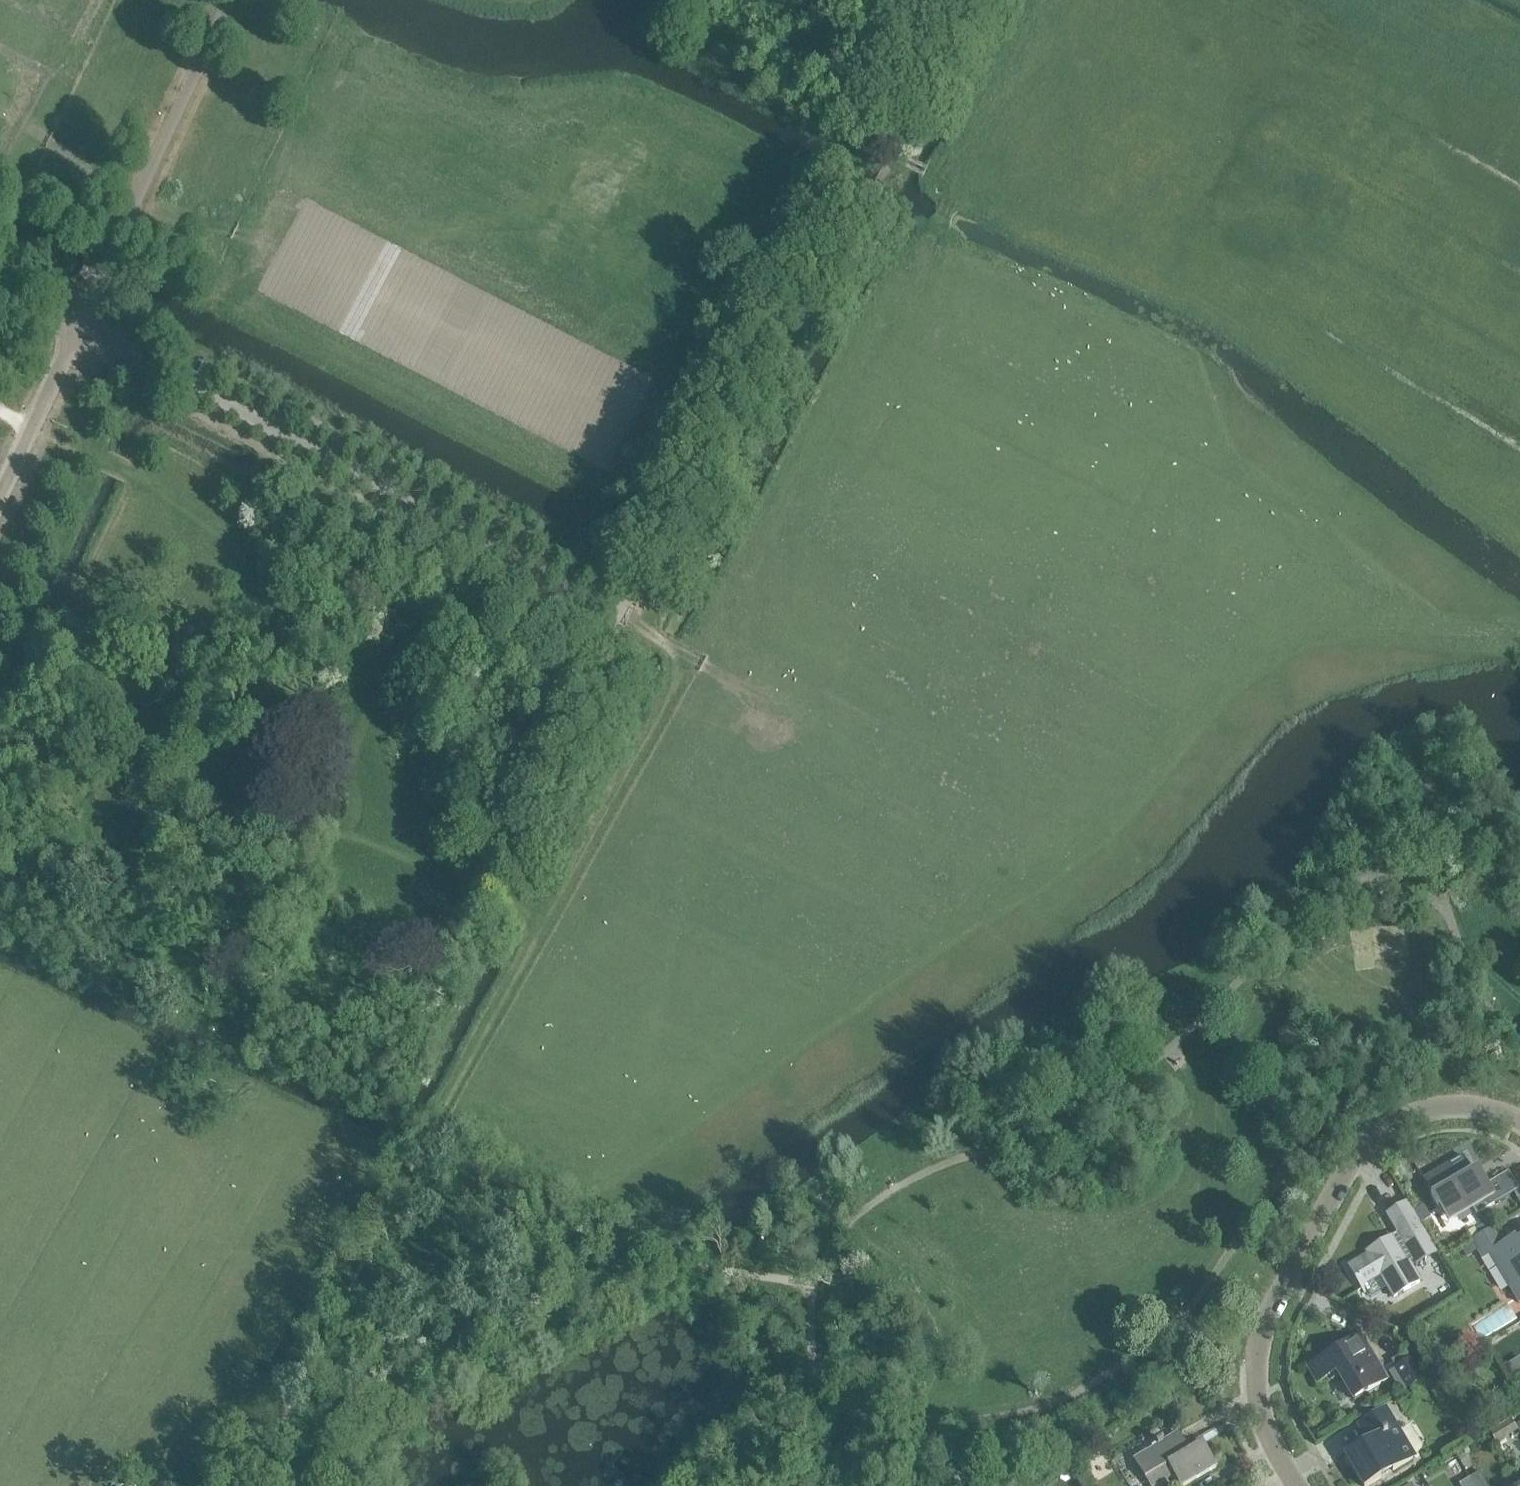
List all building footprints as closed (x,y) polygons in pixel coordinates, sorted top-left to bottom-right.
[(1432,1194),(1430,1195),(1438,1207),(1445,1202),(1452,1213),(1470,1203),(1476,1214),(1518,1189),(1508,1171),(1487,1184),(1477,1167),(1471,1171),(1462,1156),(1423,1179),(1432,1194)] [(1365,1292),(1366,1291),(1362,1285),(1380,1274),(1394,1298),(1420,1282),(1409,1263),(1413,1260),(1417,1267),(1417,1266),(1416,1264),(1436,1252),(1437,1254),(1438,1254),(1406,1201),(1405,1201),(1406,1203),(1387,1215),(1385,1213),(1385,1214),(1396,1233),(1367,1251),(1368,1255),(1349,1266),(1365,1292)] [(1502,1245),(1492,1228),(1471,1240),(1482,1258),(1489,1254),(1518,1303),(1519,1302),(1519,1238),(1517,1240),(1515,1237),(1502,1245)] [(1387,1380),(1361,1335),(1307,1367),(1316,1384),(1337,1371),(1354,1400),(1387,1380)] [(1411,1358),(1393,1368),(1406,1390),(1423,1379),(1411,1358)] [(1363,1485),(1368,1485),(1416,1457),(1386,1408),(1358,1425),(1368,1442),(1345,1456),(1363,1485)] [(1497,1442),(1507,1436),(1501,1426),(1491,1432),(1497,1442)] [(1133,1459),(1149,1485),(1159,1485),(1174,1477),(1180,1485),(1185,1485),(1217,1467),(1203,1444),(1189,1452),(1178,1432),(1163,1441),(1162,1440),(1151,1446),(1152,1448),(1133,1459)] [(1480,1474),(1470,1480),(1474,1485),(1488,1485),(1480,1474)]
